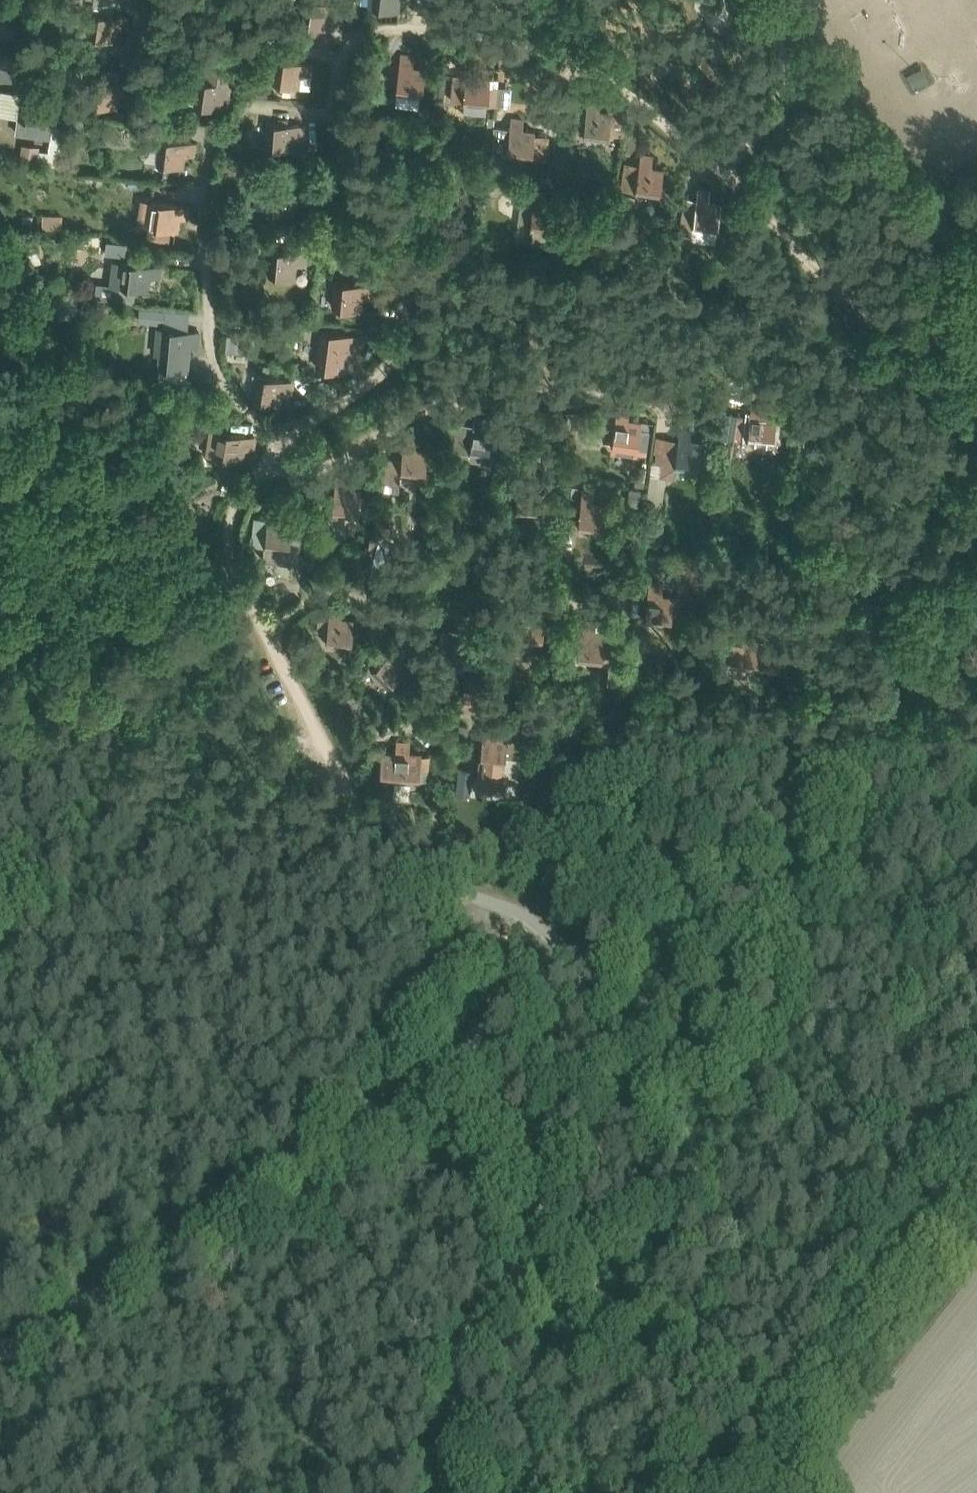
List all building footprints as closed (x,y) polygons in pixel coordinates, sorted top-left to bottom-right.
[(328,26),(330,14),(338,16),(341,4),(321,0),(304,0),(300,21),(328,26)] [(371,5),(398,8),(399,0),(372,0),(371,5)] [(461,18),(472,19),(474,8),(462,6),(461,18)] [(87,35),(115,39),(117,27),(125,29),(127,17),(92,11),(87,35)] [(397,83),(396,91),(420,94),(424,67),(412,65),(413,57),(401,55),(398,75),(394,75),(393,83),(397,83)] [(272,81),(300,85),(301,72),(310,74),(312,62),(276,57),(272,81)] [(198,79),(194,103),(221,107),(223,95),(232,96),(236,67),(207,63),(204,80),(198,79)] [(466,65),(463,101),(495,104),(497,76),(477,75),(478,66),(466,65)] [(89,102),(116,105),(118,92),(126,93),(127,81),(91,77),(89,102)] [(251,84),(250,93),(267,95),(268,86),(251,84)] [(0,100),(0,113),(18,116),(16,132),(50,137),(53,120),(46,119),(47,107),(56,108),(58,96),(2,89),(0,100)] [(583,135),(608,138),(611,111),(599,109),(600,100),(588,99),(583,135)] [(492,152),(532,157),(535,129),(522,128),(523,119),(511,118),(510,126),(495,125),(492,152)] [(303,124),(266,121),(265,146),(292,148),(293,135),(302,136),(303,124)] [(156,161),(184,165),(185,152),(194,154),(195,142),(159,137),(156,161)] [(8,145),(7,157),(19,159),(21,147),(8,145)] [(663,167),(651,165),(652,156),(640,154),(635,190),(659,194),(663,167)] [(268,173),(264,208),(292,211),(293,199),(301,200),(303,188),(295,187),(296,176),(268,173)] [(546,191),(534,190),(529,242),(553,245),(558,201),(545,200),(546,191)] [(680,220),(679,232),(691,234),(691,238),(715,242),(721,202),(708,200),(710,191),(698,190),(693,222),(680,220)] [(152,200),(147,234),(169,238),(171,228),(176,228),(177,216),(186,217),(188,205),(168,202),(152,200)] [(267,272),(295,275),(296,263),(305,264),(306,252),(270,248),(267,272)] [(136,287),(148,288),(149,276),(158,277),(159,265),(123,260),(120,285),(136,287)] [(333,305),(360,308),(361,295),(370,296),(371,284),(335,281),(333,305)] [(96,282),(94,297),(134,302),(136,289),(136,287),(120,285),(96,282)] [(139,306),(138,320),(158,322),(158,319),(163,319),(164,312),(164,308),(139,306)] [(161,352),(159,366),(186,369),(189,342),(197,343),(198,331),(191,330),(163,327),(161,352)] [(322,330),(317,366),(344,369),(346,357),(354,358),(358,334),(322,330)] [(226,337),(225,350),(242,352),(243,338),(226,337)] [(263,364),(262,374),(269,375),(270,365),(263,364)] [(252,397),(280,402),(282,390),(290,392),(292,380),(275,376),(269,375),(262,374),(257,373),(252,397)] [(747,439),(771,442),(775,415),(763,414),(764,405),(752,404),(747,439)] [(612,443),(612,447),(636,451),(637,446),(647,448),(650,429),(639,427),(640,425),(640,419),(628,418),(629,409),(617,408),(615,426),(612,443)] [(498,428),(485,426),(486,418),(474,416),(469,452),(494,455),(498,428)] [(702,441),(690,439),(691,431),(679,429),(674,465),(699,468),(702,441)] [(215,455),(242,459),(244,446),(253,448),(254,436),(219,430),(215,455)] [(415,446),(416,437),(404,436),(400,472),(425,474),(427,447),(415,446)] [(515,511),(539,514),(543,487),(531,485),(532,477),(520,475),(515,511)] [(635,475),(634,483),(644,485),(645,476),(640,476),(635,475)] [(332,512),(356,515),(357,509),(363,510),(365,494),(359,493),(360,487),(347,486),(348,477),(336,476),(332,512)] [(629,487),(627,503),(640,504),(642,488),(629,487)] [(577,527),(602,530),(606,502),(593,501),(594,492),(582,491),(577,527)] [(280,510),(268,509),(263,558),(297,562),(302,521),(279,519),(280,510)] [(644,619),(669,623),(672,595),(660,594),(661,585),(649,584),(644,619)] [(544,623),(545,614),(533,612),(534,604),(522,602),(517,638),(541,641),(541,639),(547,640),(550,623),(544,623)] [(326,642),(350,645),(353,617),(341,616),(342,608),(330,606),(326,642)] [(385,624),(372,619),(367,632),(380,637),(385,624)] [(577,658),(601,660),(604,633),(592,631),(593,623),(581,622),(577,658)] [(745,628),(733,627),(728,662),(777,669),(781,642),(743,637),(745,628)] [(371,653),(379,661),(391,650),(384,642),(371,653)] [(399,659),(406,653),(398,644),(391,650),(379,661),(371,668),(387,687),(408,668),(399,659)] [(480,758),(504,761),(507,734),(495,732),(496,724),(484,722),(480,758)] [(382,750),(379,776),(394,777),(418,780),(418,779),(427,780),(427,773),(429,773),(431,755),(421,754),(421,752),(409,751),(409,742),(397,741),(396,752),(382,750)] [(457,780),(472,782),(473,768),(458,766),(457,780)]
